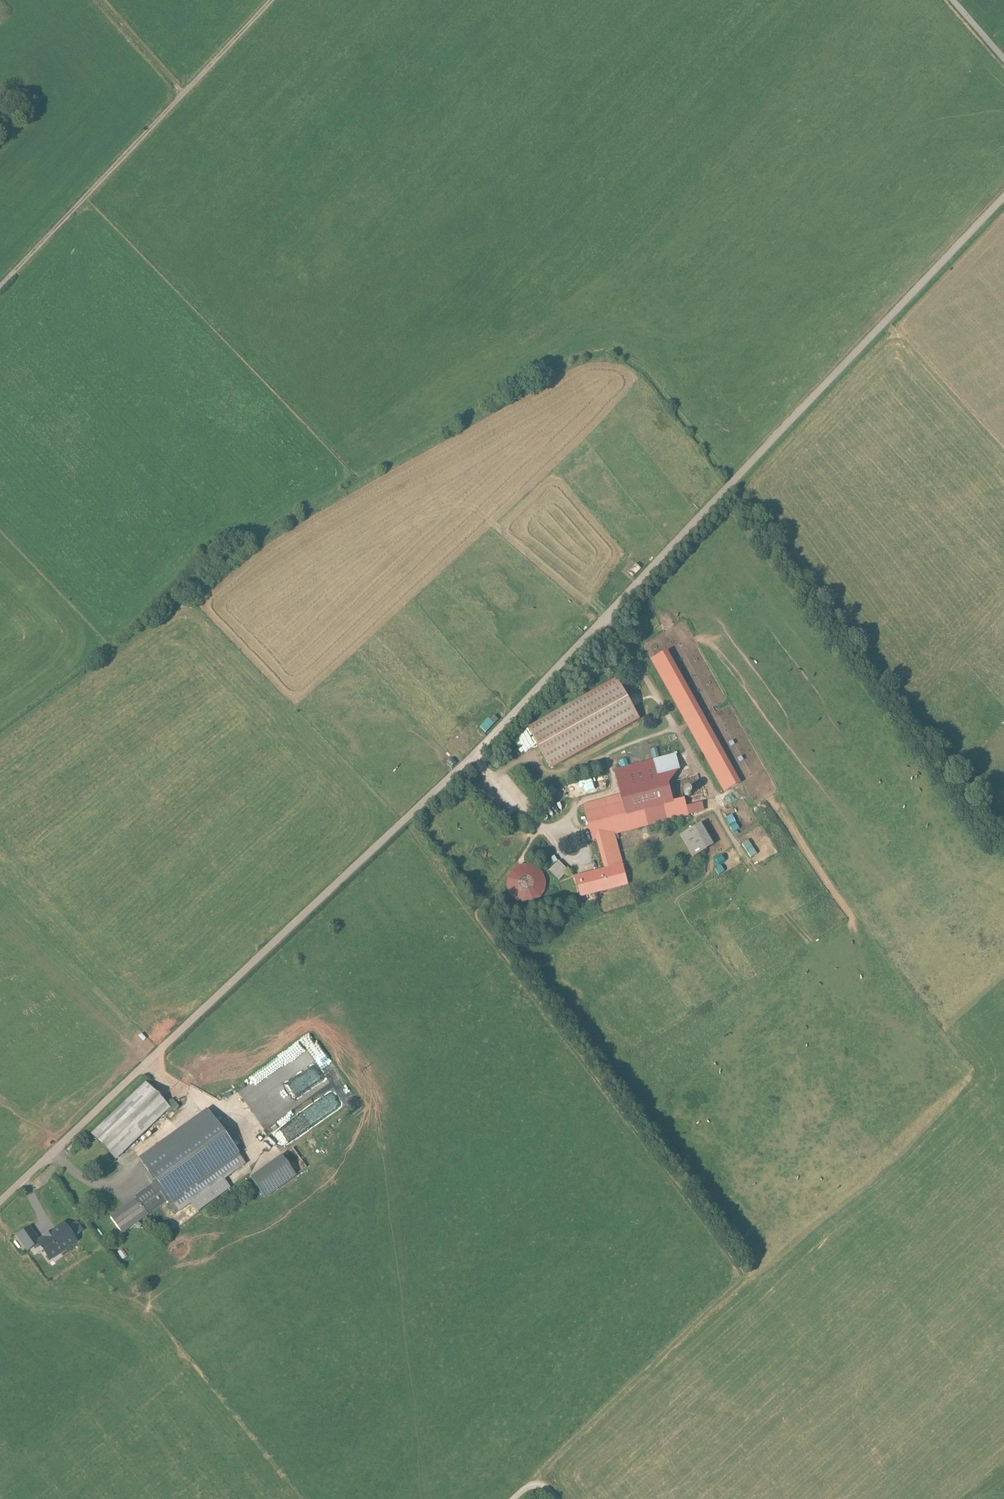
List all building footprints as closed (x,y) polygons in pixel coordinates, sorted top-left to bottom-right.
[(635,576),(642,566),(636,562),(629,572),(635,576)] [(723,791),(739,781),(667,651),(652,661),(723,791)] [(529,726),(551,767),(639,719),(616,678),(529,726)] [(489,717),(481,726),(487,731),(495,722),(489,717)] [(614,834),(687,814),(684,801),(664,807),(656,776),(677,770),(673,755),(613,771),(620,796),(583,806),(592,839),(597,838),(603,859),(619,854),(614,834)] [(716,844),(704,850),(708,858),(718,853),(717,852),(732,845),(714,812),(702,818),(716,844)] [(713,844),(701,824),(682,836),(694,855),(713,844)] [(605,868),(575,877),(581,896),(627,883),(619,854),(603,859),(605,868)] [(505,875),(519,905),(551,890),(537,860),(505,875)] [(567,871),(558,862),(549,871),(559,880),(567,871)] [(309,1035),(302,1041),(308,1048),(315,1042),(309,1035)] [(312,1052),(244,1097),(253,1110),(321,1064),(312,1052)] [(116,1159),(169,1108),(146,1084),(93,1134),(116,1159)] [(341,1106),(336,1096),(311,1107),(315,1117),(341,1106)] [(221,1180),(243,1164),(206,1113),(138,1162),(153,1183),(155,1185),(166,1201),(176,1214),(190,1204),(196,1211),(227,1188),(221,1180)] [(281,1157),(251,1178),(265,1197),(295,1176),(281,1157)] [(136,1199),(110,1217),(121,1232),(166,1201),(155,1185),(153,1183),(135,1196),(136,1199)] [(64,1225),(38,1243),(51,1262),(77,1243),(64,1225)] [(26,1251),(35,1244),(25,1231),(16,1237),(26,1251)]
